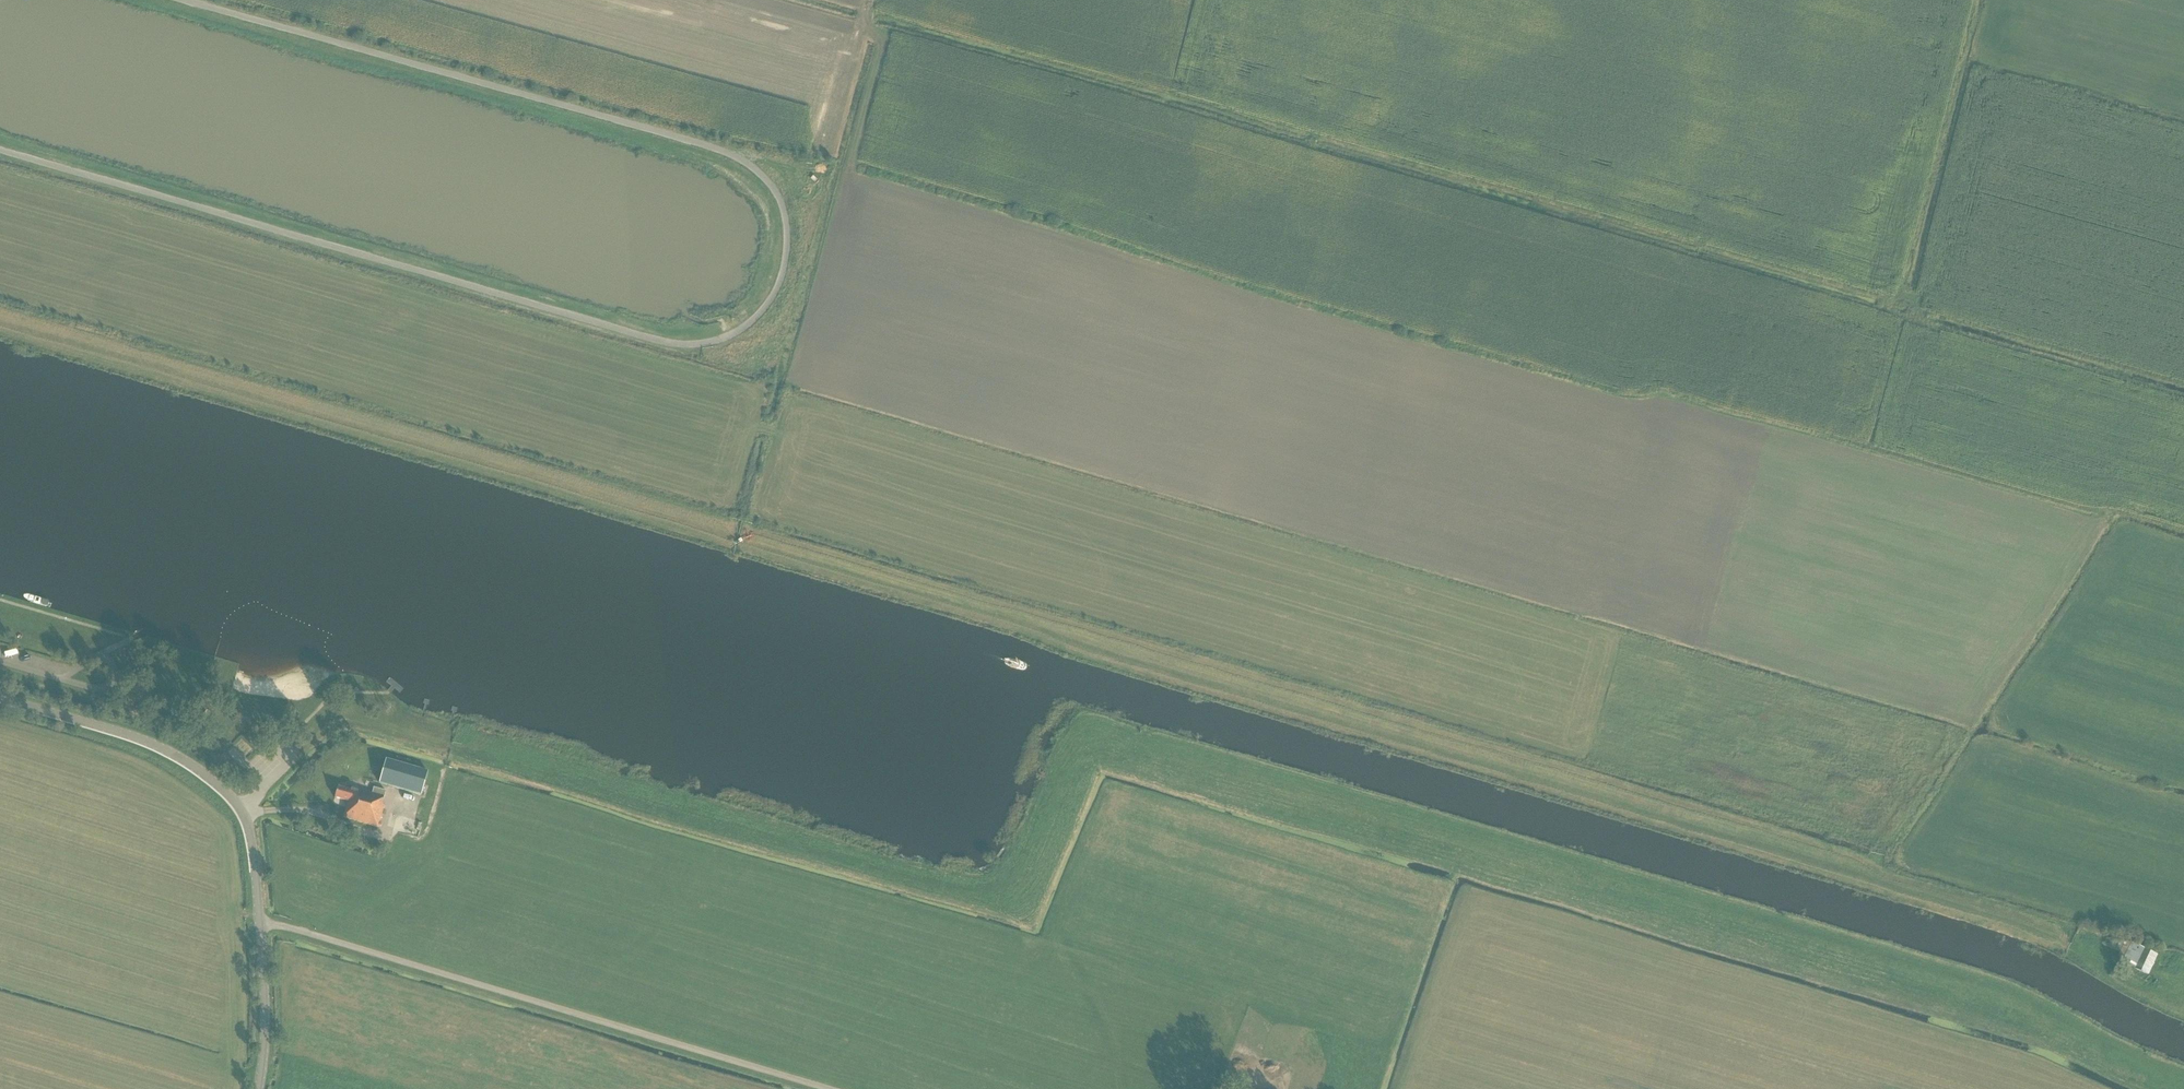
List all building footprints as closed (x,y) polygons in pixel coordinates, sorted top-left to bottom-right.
[(115,644),(102,647),(103,653),(117,650),(115,644)] [(380,783),(412,793),(422,796),(429,772),(387,760),(380,783)] [(351,791),(338,787),(335,798),(348,801),(343,817),(378,827),(385,805),(382,804),(386,792),(374,788),(373,793),(352,788),(351,791)] [(2164,956),(2131,944),(2123,943),(2115,965),(2149,977),(2155,964),(2160,967),(2164,956)]
